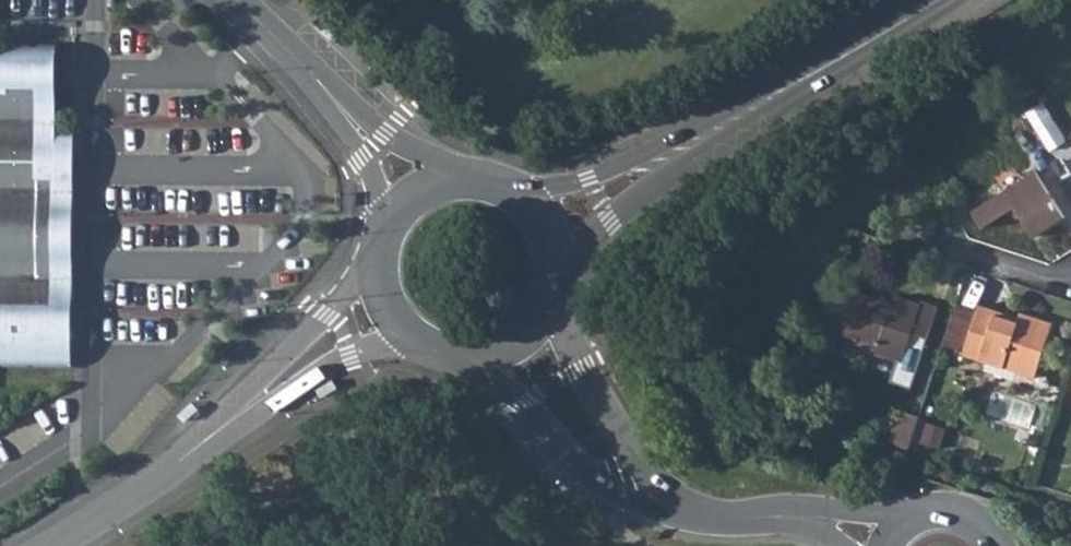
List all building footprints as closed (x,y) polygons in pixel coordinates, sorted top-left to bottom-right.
[(330,41),(338,33),(323,19),(320,22),(316,26),(330,41)] [(69,363),(69,275),(72,276),(72,250),(39,250),(39,240),(56,240),(56,206),(40,206),(40,195),(73,196),(75,128),(53,128),(54,44),(0,44),(0,363),(69,363)] [(1030,109),(1042,135),(1062,126),(1050,100),(1030,109)] [(1010,211),(1015,220),(1020,217),(1032,236),(1064,217),(1036,172),(971,212),(980,228),(1010,211)] [(877,347),(902,355),(914,326),(926,330),(936,300),(922,295),(920,299),(893,290),(890,296),(847,284),(834,324),(880,339),(877,347)] [(1054,318),(1021,307),(1018,317),(993,308),(994,305),(978,299),(963,348),(1035,371),(1054,318)] [(906,366),(918,370),(929,337),(916,333),(906,366)] [(314,385),(318,394),(337,387),(335,383),(333,378),(314,385)] [(196,405),(189,397),(173,411),(177,415),(180,419),(196,405)] [(921,405),(901,401),(889,435),(908,442),(921,405)]
